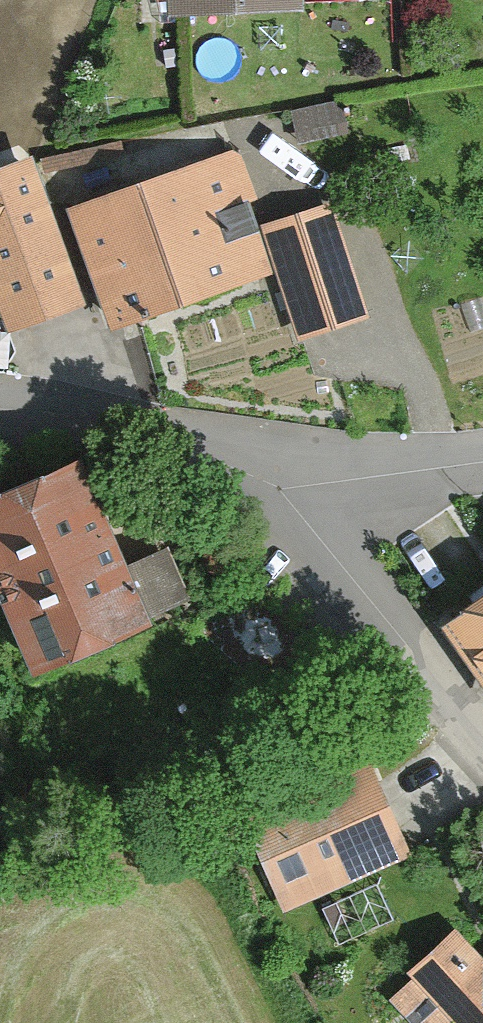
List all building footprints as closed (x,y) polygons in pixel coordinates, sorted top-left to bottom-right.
[(318,0),(177,0),(179,33),(319,26),(318,0)] [(73,219),(115,347),(282,292),(240,164),(73,219)] [(10,352),(94,323),(39,165),(0,178),(0,322),(10,352)] [(374,329),(337,216),(268,238),(305,351),(374,329)] [(95,478),(0,519),(0,591),(46,700),(169,648),(159,625),(220,599),(200,551),(137,578),(95,478)] [(247,585),(205,633),(307,721),(349,673),(247,585)] [(454,644),(482,682),(482,623),(454,644)] [(246,809),(290,917),(417,865),(372,757),(246,809)] [(481,961),(461,939),(413,984),(449,1022),(482,1022),(482,959),(481,961)]
